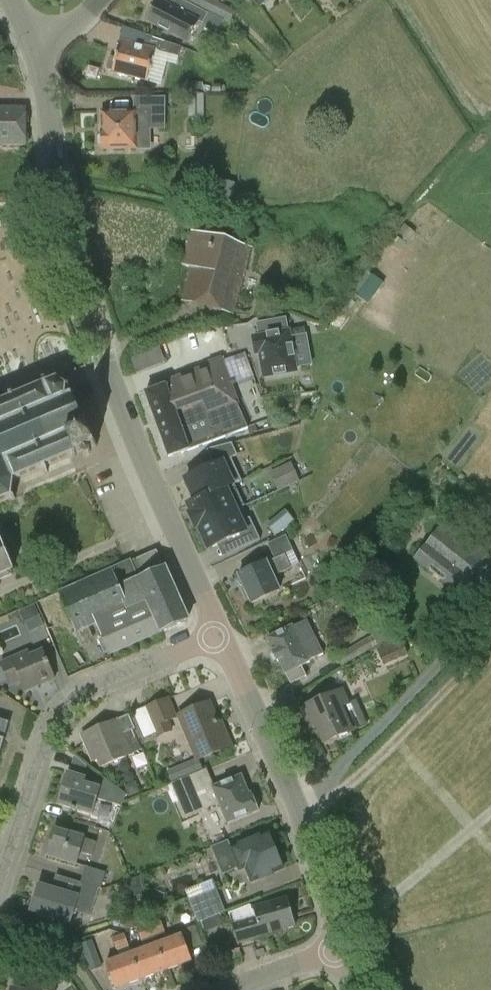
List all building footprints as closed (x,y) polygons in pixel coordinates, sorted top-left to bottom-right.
[(178,10),(158,0),(157,0),(151,10),(149,9),(145,17),(147,18),(146,21),(178,38),(179,37),(189,42),(199,22),(203,24),(208,14),(183,1),(178,10)] [(189,1),(216,15),(221,4),(213,0),(189,0),(189,1)] [(112,72),(148,82),(156,51),(179,57),(181,48),(147,35),(143,47),(120,41),(116,59),(112,57),(109,59),(107,68),(109,70),(113,71),(112,72)] [(205,94),(189,94),(189,112),(204,112),(205,94)] [(98,143),(102,149),(151,148),(151,128),(164,128),(164,99),(136,100),(136,112),(102,113),(102,132),(98,137),(98,143)] [(26,146),(26,108),(0,108),(0,146),(26,146)] [(252,248),(193,233),(184,266),(193,268),(184,301),(234,314),(252,248)] [(296,371),(287,318),(271,320),(273,334),(254,338),(257,353),(260,353),(265,377),(296,371)] [(131,359),(136,373),(148,368),(142,355),(131,359)] [(168,388),(166,385),(145,393),(169,457),(181,453),(182,454),(248,428),(244,419),(243,419),(237,405),(239,404),(222,361),(192,372),(194,377),(174,384),(175,386),(168,388)] [(9,497),(13,501),(15,498),(12,495),(14,481),(42,469),(44,474),(48,472),(46,468),(69,457),(71,456),(76,457),(76,454),(81,452),(82,455),(86,455),(89,454),(91,452),(89,448),(93,446),(96,447),(97,445),(95,444),(87,427),(88,425),(86,424),(85,427),(73,396),(74,394),(70,393),(70,396),(66,397),(67,391),(71,389),(70,386),(59,381),(60,377),(56,377),(55,381),(48,384),(46,378),(44,379),(42,374),(0,392),(0,501),(9,497)] [(189,504),(189,505),(242,480),(231,458),(238,455),(232,443),(207,451),(214,466),(186,479),(196,501),(189,504)] [(299,481),(292,464),(270,473),(278,490),(299,481)] [(242,481),(242,480),(189,505),(192,512),(189,514),(195,528),(244,505),(235,485),(242,481)] [(245,506),(244,505),(195,528),(196,529),(199,527),(209,549),(231,539),(237,551),(260,540),(250,518),(242,522),(236,510),(245,506)] [(281,519),(270,528),(277,537),(288,528),(281,519)] [(488,556),(445,522),(415,560),(458,593),(488,556)] [(278,591),(272,577),(299,564),(286,536),(268,544),(275,559),(238,575),(245,589),(243,590),(248,600),(250,600),(252,604),(278,591)] [(9,570),(12,569),(0,541),(0,574),(9,570)] [(150,554),(59,593),(71,619),(47,630),(53,645),(77,634),(82,644),(92,639),(87,628),(96,624),(102,639),(99,640),(105,652),(108,651),(110,654),(161,632),(162,630),(183,622),(186,614),(166,568),(158,572),(150,554)] [(19,612),(26,626),(41,619),(35,605),(19,612)] [(274,652),(273,652),(278,662),(280,662),(291,684),(329,664),(306,620),(268,639),(274,652)] [(380,645),(374,635),(336,657),(342,667),(380,645)] [(400,636),(383,644),(384,647),(377,650),(385,666),(408,655),(400,636)] [(28,652),(0,664),(10,686),(21,681),(25,691),(54,679),(42,651),(30,656),(28,652)] [(313,719),(324,744),(352,732),(342,709),(350,706),(343,690),(300,708),(306,722),(313,719)] [(169,722),(176,719),(168,699),(134,714),(144,739),(157,734),(159,737),(172,731),(169,722)] [(223,727),(220,729),(209,703),(179,715),(199,760),(231,746),(223,727)] [(101,767),(142,750),(133,730),(134,729),(129,715),(82,735),(93,761),(98,759),(101,767)] [(72,770),(86,774),(88,766),(75,756),(72,770)] [(249,794),(241,776),(215,787),(207,768),(171,783),(186,818),(219,804),(228,824),(258,811),(251,794),(249,794)] [(86,780),(67,774),(58,805),(68,807),(67,809),(72,810),(72,809),(89,813),(96,789),(84,786),(86,780)] [(126,795),(107,781),(101,800),(122,806),(126,795)] [(132,783),(124,786),(128,797),(136,794),(132,783)] [(92,858),(96,843),(54,831),(47,856),(76,865),(80,854),(92,858)] [(231,848),(227,841),(212,847),(223,873),(237,867),(239,871),(245,869),(251,883),(282,870),(267,833),(231,848)] [(86,867),(81,885),(99,890),(101,890),(106,874),(86,867)] [(186,891),(197,921),(224,910),(213,881),(186,891)] [(99,890),(81,885),(77,898),(38,887),(31,912),(70,924),(73,912),(92,917),(99,890)] [(248,913),(230,919),(238,944),(261,937),(262,939),(279,934),(278,931),(294,926),(290,913),(292,910),(290,905),(287,904),(286,899),(253,909),(255,918),(250,919),(248,913)] [(149,925),(153,935),(165,931),(161,921),(149,925)] [(141,940),(153,935),(149,925),(137,929),(141,940)] [(130,946),(125,934),(112,939),(116,951),(130,946)] [(183,936),(157,945),(166,971),(192,961),(183,936)] [(103,967),(95,945),(82,949),(90,972),(103,967)] [(166,971),(157,945),(132,954),(141,980),(166,971)] [(239,952),(229,955),(232,966),(243,963),(239,952)] [(115,989),(141,980),(132,954),(106,964),(115,989)] [(56,985),(29,979),(27,989),(55,989),(56,985)]
